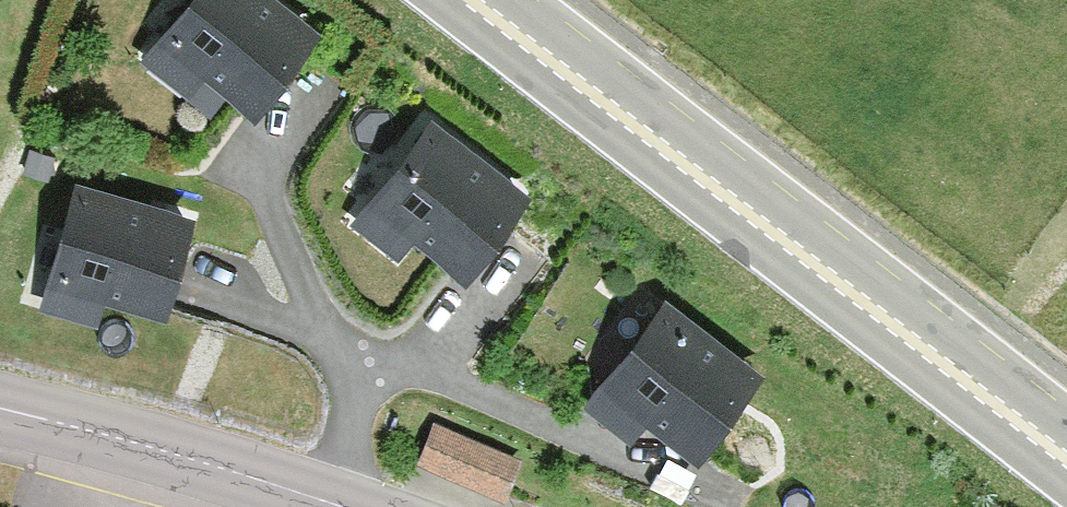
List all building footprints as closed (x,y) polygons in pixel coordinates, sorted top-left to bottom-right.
[(320,28),(282,0),(184,0),(155,43),(253,111),(320,28)] [(465,278),(530,193),(428,115),(364,204),(465,278)] [(201,211),(72,177),(47,284),(169,319),(201,211)] [(696,456),(768,372),(663,295),(601,384),(696,456)] [(530,465),(442,429),(425,469),(514,505),(530,465)]
